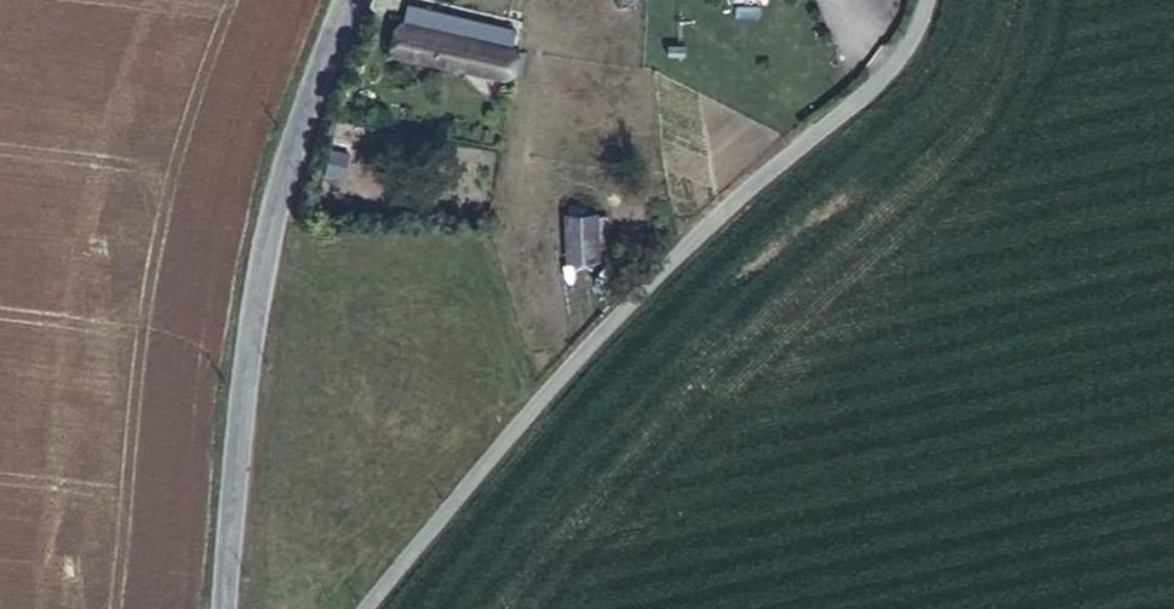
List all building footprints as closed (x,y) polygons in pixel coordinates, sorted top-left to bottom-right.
[(534,78),(540,45),(413,18),(406,55),(534,78)] [(607,267),(609,216),(568,214),(566,265),(607,267)]
